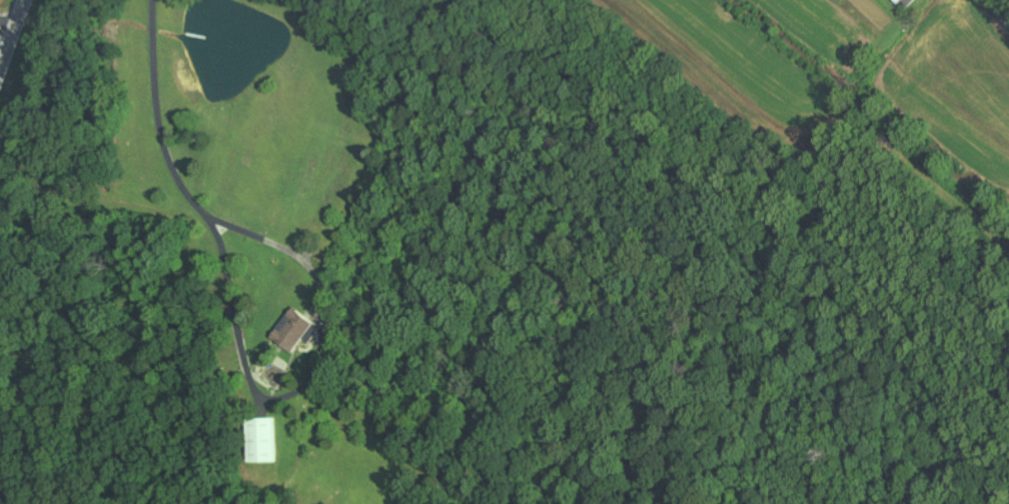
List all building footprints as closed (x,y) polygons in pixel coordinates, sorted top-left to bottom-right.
[(310,344),(322,327),(294,306),(272,336),(293,352),(303,339),(310,344)] [(249,463),(274,462),(274,418),(249,419),(249,463)]
